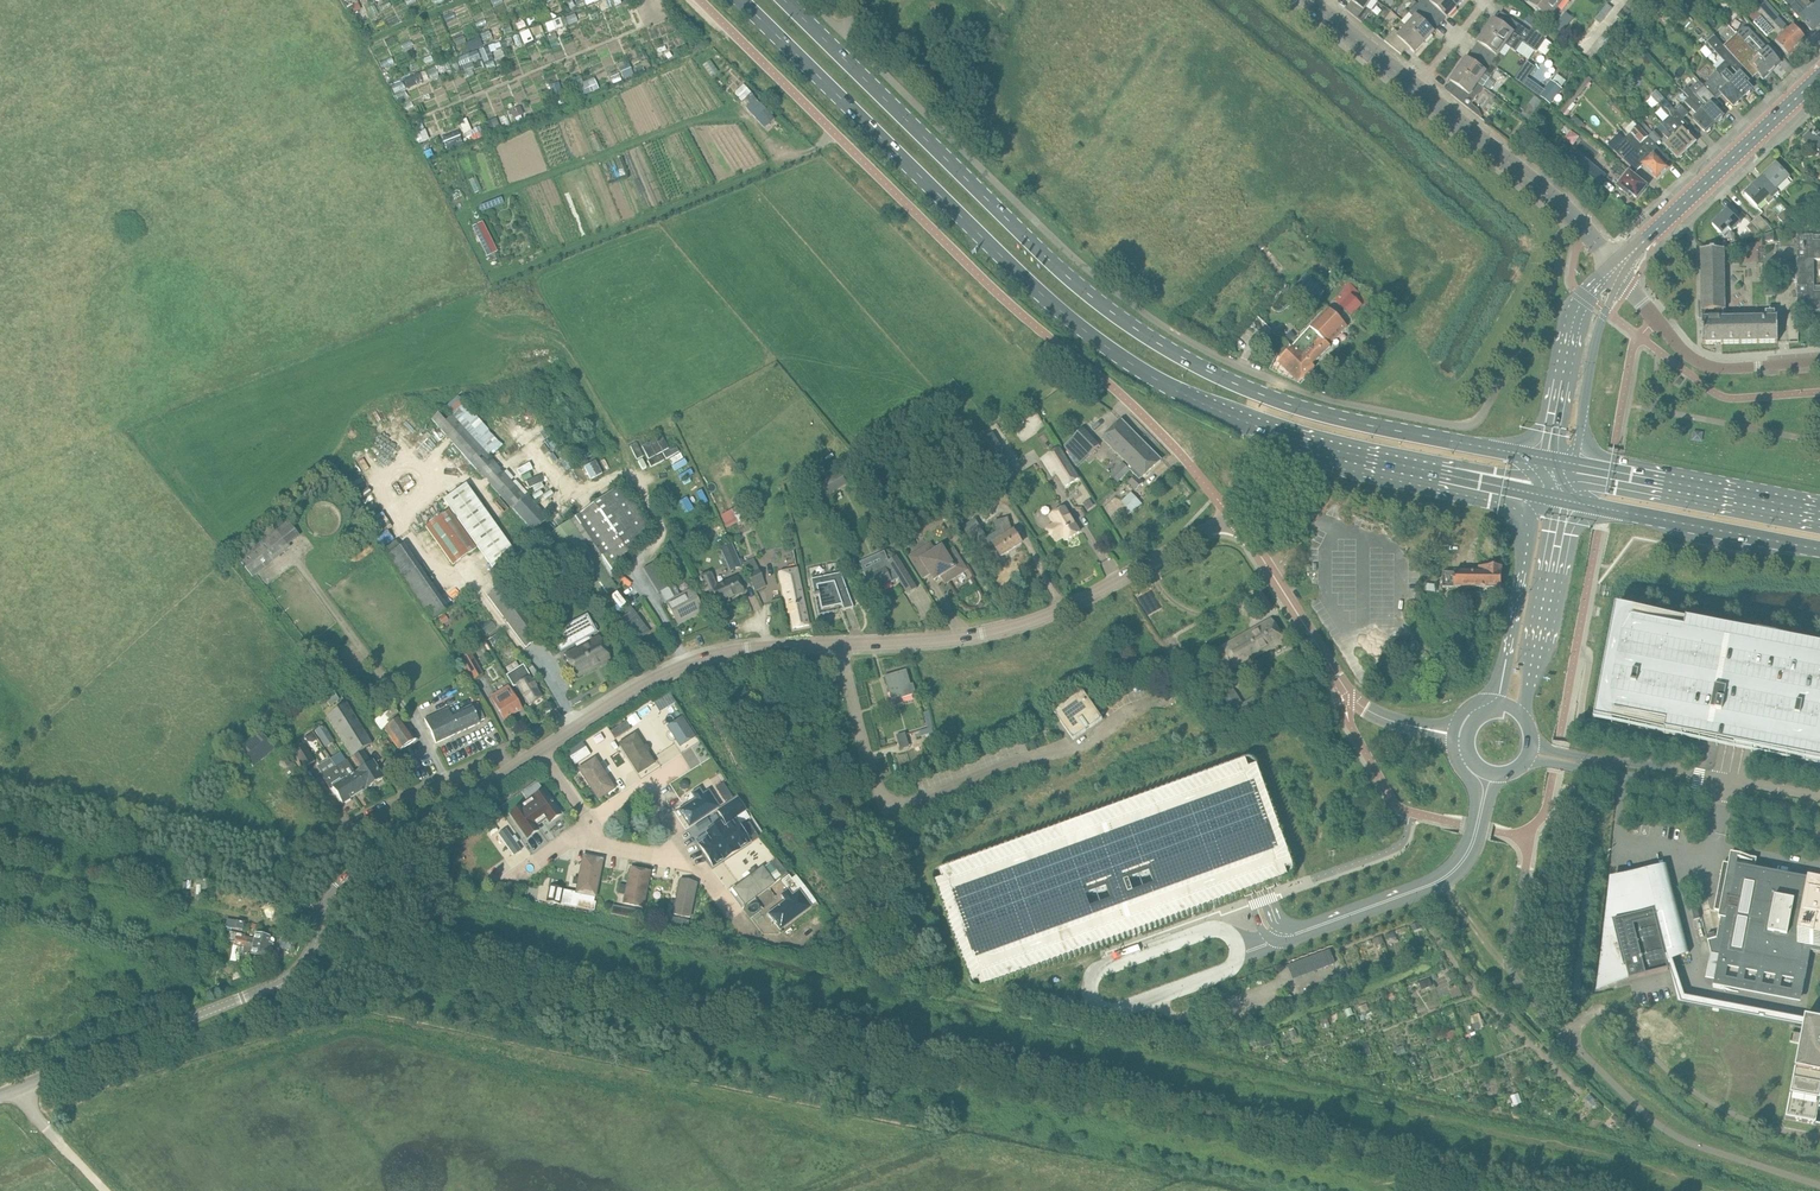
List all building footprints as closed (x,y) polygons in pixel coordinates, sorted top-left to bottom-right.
[(1362,23),(1371,11),(1366,7),(1371,0),(1350,0),(1351,1),(1349,4),(1352,6),(1348,12),(1362,23)] [(1447,18),(1457,7),(1449,0),(1421,0),(1418,4),(1434,19),(1440,12),(1447,18)] [(1525,1),(1548,20),(1564,0),(1526,0),(1525,1)] [(1625,5),(1635,13),(1636,14),(1647,0),(1629,0),(1625,5)] [(1813,32),(1819,25),(1819,24),(1816,19),(1817,18),(1813,14),(1812,15),(1798,0),(1782,0),(1813,32)] [(1812,15),(1813,14),(1817,18),(1816,19),(1819,24),(1819,4),(1819,3),(1819,1),(1819,0),(1798,0),(1812,15)] [(1767,1),(1760,8),(1788,38),(1789,37),(1793,41),(1792,43),(1796,48),(1800,44),(1802,44),(1804,41),(1804,40),(1805,39),(1793,25),(1788,29),(1787,29),(1787,26),(1778,17),(1780,15),(1776,11),(1767,1)] [(1660,13),(1650,2),(1639,12),(1649,23),(1660,13)] [(1433,19),(1434,19),(1418,4),(1409,14),(1402,22),(1406,26),(1424,42),(1434,32),(1427,26),(1430,23),(1429,23),(1433,19)] [(1595,20),(1600,24),(1612,9),(1608,5),(1604,9),(1595,20)] [(1760,8),(1756,12),(1761,17),(1755,22),(1768,36),(1772,33),(1775,33),(1780,37),(1775,42),(1788,56),(1789,55),(1791,55),(1793,52),(1793,51),(1796,48),(1792,43),(1793,41),(1789,37),(1788,38),(1760,8)] [(1555,26),(1562,32),(1573,17),(1566,12),(1555,26)] [(1529,15),(1525,21),(1530,26),(1531,25),(1537,29),(1540,24),(1529,15)] [(1494,19),(1485,31),(1511,48),(1515,52),(1522,43),(1522,44),(1529,48),(1534,51),(1535,51),(1535,52),(1536,52),(1537,51),(1538,51),(1538,50),(1546,40),(1545,39),(1541,37),(1535,32),(1532,30),(1530,33),(1508,17),(1504,22),(1501,19),(1499,22),(1495,20),(1494,19)] [(1631,32),(1634,29),(1634,25),(1631,22),(1626,27),(1631,32)] [(1653,29),(1658,34),(1663,29),(1658,24),(1653,29)] [(1415,53),(1424,42),(1406,26),(1399,34),(1394,30),(1384,41),(1398,52),(1403,47),(1406,49),(1408,47),(1415,53)] [(1611,27),(1603,36),(1610,42),(1618,33),(1611,27)] [(533,40),(528,29),(519,33),(525,44),(526,44),(532,41),(533,40)] [(1747,30),(1741,30),(1737,34),(1739,36),(1747,44),(1763,61),(1767,65),(1767,67),(1771,71),(1775,67),(1777,67),(1779,65),(1779,63),(1780,62),(1777,59),(1781,55),(1772,45),(1766,50),(1747,30)] [(1485,31),(1477,42),(1484,47),(1482,50),(1485,52),(1482,57),(1497,68),(1511,48),(1485,31)] [(1726,49),(1740,63),(1739,64),(1753,78),(1757,74),(1762,79),(1764,78),(1765,78),(1768,76),(1768,74),(1771,71),(1767,67),(1767,65),(1763,61),(1747,44),(1739,36),(1726,49)] [(1733,69),(1739,64),(1740,63),(1726,49),(1715,37),(1709,43),(1726,62),(1716,71),(1742,98),(1746,94),(1748,94),(1750,93),(1750,91),(1751,90),(1746,85),(1747,84),(1747,83),(1747,82),(1740,74),(1739,75),(1733,69)] [(1610,51),(1605,56),(1610,61),(1615,56),(1610,51)] [(470,53),(457,58),(460,67),(473,62),(470,53)] [(1466,58),(1458,69),(1483,87),(1497,68),(1482,57),(1478,62),(1475,60),(1473,63),(1466,58)] [(1458,69),(1449,81),(1457,86),(1455,89),(1457,91),(1454,96),(1468,108),(1483,87),(1458,69)] [(1710,81),(1704,85),(1717,99),(1722,94),(1733,106),(1734,106),(1736,106),(1738,104),(1738,102),(1742,98),(1716,71),(1708,79),(1710,81)] [(1588,77),(1560,110),(1564,113),(1567,116),(1570,112),(1567,110),(1573,103),(1586,87),(1588,88),(1591,84),(1589,83),(1592,80),(1588,77)] [(1549,101),(1560,86),(1550,79),(1540,94),(1549,101)] [(1723,116),(1718,110),(1723,106),(1717,99),(1704,85),(1695,94),(1688,87),(1683,91),(1689,97),(1714,124),(1718,120),(1720,121),(1722,119),(1722,117),(1723,116)] [(751,93),(746,98),(756,109),(761,104),(751,93)] [(1534,97),(1530,103),(1537,109),(1541,103),(1534,97)] [(1710,128),(1714,124),(1689,97),(1685,101),(1697,115),(1693,119),(1705,133),(1707,131),(1708,132),(1710,130),(1710,128)] [(1683,118),(1677,111),(1676,111),(1664,99),(1659,104),(1670,116),(1662,124),(1677,141),(1676,142),(1680,147),(1683,146),(1687,150),(1690,147),(1692,147),(1694,145),(1694,143),(1695,142),(1683,129),(1688,124),(1683,118)] [(1624,120),(1627,118),(1614,105),(1611,108),(1624,120)] [(520,106),(510,111),(514,119),(524,114),(520,106)] [(1681,106),(1677,111),(1683,118),(1688,113),(1681,106)] [(1638,125),(1639,126),(1655,143),(1661,137),(1654,131),(1653,132),(1642,121),(1638,125)] [(1522,123),(1511,138),(1519,144),(1530,129),(1522,123)] [(1677,141),(1662,124),(1658,128),(1670,141),(1665,145),(1677,159),(1679,158),(1680,158),(1682,156),(1682,154),(1686,150),(1687,150),(1683,146),(1680,147),(1676,142),(1677,141)] [(1659,176),(1667,168),(1664,165),(1670,159),(1655,143),(1639,126),(1613,151),(1636,172),(1641,167),(1641,166),(1643,164),(1655,176),(1659,176)] [(1809,133),(1804,138),(1819,155),(1819,132),(1819,134),(1818,132),(1814,135),(1813,134),(1811,136),(1809,133)] [(460,133),(444,137),(447,148),(463,144),(460,133)] [(1578,166),(1601,184),(1607,177),(1584,158),(1583,159),(1575,153),(1572,157),(1580,163),(1578,166)] [(1764,178),(1759,183),(1761,184),(1768,191),(1774,186),(1776,189),(1789,177),(1777,164),(1763,177),(1764,178)] [(1646,186),(1631,174),(1625,181),(1622,179),(1616,186),(1628,195),(1630,193),(1637,198),(1646,186)] [(1758,182),(1745,194),(1757,207),(1764,200),(1769,205),(1774,200),(1772,198),(1775,195),(1779,192),(1776,189),(1774,186),(1768,191),(1761,184),(1759,183),(1758,182)] [(1722,238),(1724,238),(1740,224),(1727,211),(1712,225),(1720,233),(1719,236),(1722,238)] [(1756,217),(1751,222),(1762,232),(1769,230),(1756,217)] [(484,250),(494,245),(483,222),(472,228),(484,250)] [(1762,232),(1751,222),(1747,226),(1755,234),(1762,232)] [(1764,234),(1765,241),(1774,240),(1774,231),(1764,234)] [(1814,286),(1813,260),(1819,260),(1819,235),(1796,236),(1797,311),(1819,311),(1819,286),(1814,286)] [(1761,241),(1747,242),(1748,262),(1762,261),(1761,241)] [(1702,344),(1778,343),(1777,312),(1766,312),(1766,318),(1725,318),(1724,249),(1700,250),(1702,344)] [(1316,301),(1324,292),(1310,279),(1302,288),(1316,301)] [(1351,316),(1361,306),(1350,295),(1340,305),(1351,316)] [(1329,309),(1311,328),(1329,345),(1347,326),(1329,309)] [(1281,359),(1278,362),(1299,383),(1302,379),(1315,367),(1312,365),(1330,347),(1329,345),(1311,328),(1281,359)] [(492,454),(503,445),(459,395),(440,411),(432,418),(532,532),(541,524),(520,500),(527,494),(492,454)] [(1021,418),(1011,425),(1014,430),(1024,422),(1021,418)] [(1121,421),(1103,439),(1116,452),(1118,454),(1130,466),(1128,468),(1126,466),(1117,476),(1119,477),(1121,480),(1130,471),(1136,476),(1131,481),(1129,483),(1136,490),(1144,483),(1140,479),(1161,459),(1151,450),(1136,435),(1122,420),(1121,421)] [(1083,428),(1064,445),(1077,467),(1100,445),(1083,428)] [(669,443),(657,450),(669,472),(682,465),(669,443)] [(1059,449),(1047,457),(1052,465),(1058,474),(1066,486),(1078,479),(1059,449)] [(820,483),(826,496),(847,484),(841,472),(820,483)] [(442,502),(448,510),(424,528),(453,567),(477,550),(492,571),(516,554),(466,485),(442,502)] [(611,490),(582,511),(616,561),(646,540),(611,490)] [(972,490),(967,493),(972,503),(978,499),(972,490)] [(1143,504),(1133,493),(1124,502),(1134,512),(1143,504)] [(749,516),(742,504),(721,515),(732,536),(739,532),(736,526),(742,523),(742,522),(741,520),(748,516),(749,516)] [(1079,532),(1064,507),(1051,516),(1056,523),(1048,528),(1055,540),(1063,535),(1066,540),(1079,532)] [(580,513),(549,534),(596,602),(617,588),(610,578),(620,571),(580,513)] [(986,538),(975,519),(963,526),(977,548),(991,539),(1001,555),(1022,542),(1014,530),(1013,532),(1008,517),(1000,519),(1003,528),(986,538)] [(269,536),(242,557),(255,574),(282,553),(290,546),(288,544),(277,530),(269,536)] [(907,537),(900,541),(905,548),(912,544),(907,537)] [(431,622),(445,612),(398,543),(384,553),(431,622)] [(730,543),(720,547),(730,570),(741,566),(730,543)] [(942,546),(931,554),(926,547),(910,556),(923,576),(930,572),(935,579),(942,575),(946,582),(966,569),(954,549),(947,553),(942,546)] [(869,580),(868,581),(869,583),(870,582),(873,590),(892,582),(891,579),(897,577),(908,593),(917,588),(897,557),(888,562),(890,566),(886,568),(885,567),(877,571),(875,566),(868,569),(870,574),(867,575),(869,580)] [(743,564),(755,590),(765,585),(753,559),(743,564)] [(666,602),(677,623),(702,610),(691,589),(675,598),(669,586),(671,585),(658,560),(645,568),(658,592),(660,591),(666,602)] [(1443,572),(1442,587),(1460,587),(1460,594),(1462,594),(1462,597),(1476,597),(1476,588),(1501,588),(1501,567),(1478,567),(1478,569),(1471,569),(1471,573),(1443,572)] [(784,601),(787,600),(793,628),(809,625),(796,568),(778,572),(781,583),(783,583),(784,589),(782,590),(784,601)] [(702,576),(699,578),(705,592),(709,590),(715,603),(743,591),(737,577),(716,586),(712,578),(710,573),(702,576)] [(843,610),(852,608),(841,573),(811,579),(814,596),(818,595),(821,609),(841,605),(843,610)] [(506,582),(488,594),(526,647),(544,634),(506,582)] [(633,609),(628,613),(618,620),(635,643),(650,632),(633,609)] [(1819,764),(1819,647),(1633,611),(1633,612),(1630,611),(1609,722),(1609,723),(1612,724),(1612,725),(1682,738),(1690,739),(1699,741),(1719,745),(1725,746),(1727,746),(1733,747),(1736,748),(1742,749),(1744,749),(1750,750),(1819,764)] [(581,625),(553,640),(559,652),(574,644),(576,648),(564,654),(576,677),(610,659),(598,636),(591,640),(589,636),(596,632),(595,630),(596,629),(594,624),(592,625),(587,614),(577,619),(581,625)] [(1223,646),(1233,664),(1235,667),(1248,659),(1249,660),(1284,640),(1272,619),(1223,646)] [(468,653),(460,659),(474,680),(482,675),(468,653)] [(543,696),(524,664),(513,670),(512,668),(506,671),(515,685),(516,684),(528,704),(543,696)] [(895,697),(897,704),(903,702),(902,698),(916,693),(913,683),(911,684),(906,669),(885,675),(891,698),(895,697)] [(497,692),(490,696),(494,702),(504,719),(522,709),(510,689),(514,687),(507,677),(493,686),(497,692)] [(1240,704),(1224,679),(1214,685),(1236,720),(1256,708),(1250,698),(1240,704)] [(339,700),(329,684),(320,690),(330,706),(339,700)] [(1082,691),(1053,712),(1073,740),(1102,718),(1082,691)] [(655,702),(661,711),(675,701),(670,693),(655,702)] [(448,708),(447,709),(435,714),(424,719),(436,743),(480,723),(479,721),(484,719),(477,703),(451,715),(448,708)] [(365,789),(384,778),(373,761),(370,763),(362,750),(372,744),(347,704),(327,716),(360,769),(355,773),(365,789)] [(384,714),(375,720),(381,730),(384,728),(391,723),(384,714)] [(401,717),(391,723),(384,728),(399,751),(416,739),(401,717)] [(680,746),(695,737),(682,717),(667,726),(680,746)] [(610,731),(612,735),(615,739),(631,729),(626,721),(610,731)] [(332,739),(323,724),(314,730),(323,745),(332,739)] [(932,726),(907,732),(909,741),(934,735),(932,726)] [(259,730),(237,748),(254,768),(276,749),(259,730)] [(908,739),(906,732),(896,735),(898,742),(908,739)] [(635,733),(619,743),(638,773),(655,763),(648,753),(657,747),(651,737),(642,743),(635,733)] [(293,750),(292,751),(304,769),(315,761),(301,740),(301,739),(293,750)] [(387,740),(380,745),(385,753),(392,748),(387,740)] [(570,757),(574,763),(575,764),(591,754),(586,747),(570,757)] [(600,765),(595,758),(579,768),(581,771),(598,799),(614,788),(603,770),(607,768),(604,763),(600,765)] [(354,796),(365,789),(355,773),(347,760),(336,767),(354,796)] [(981,990),(983,989),(1085,953),(1187,916),(1288,879),(1291,877),(1292,876),(1293,875),(1294,874),(1294,872),(1294,871),(1295,870),(1295,868),(1294,867),(1283,833),(1271,799),(1258,766),(1257,764),(1256,763),(1255,762),(1254,761),(1252,760),(1250,760),(1249,760),(1247,760),(1246,760),(1143,796),(1042,833),(940,871),(938,872),(937,873),(936,874),(935,876),(934,877),(934,879),(934,881),(934,882),(934,883),(946,917),(958,950),(971,984),(972,986),(973,987),(975,988),(976,989),(978,989),(979,990),(981,990)] [(336,767),(322,775),(330,788),(332,787),(343,803),(354,796),(336,767)] [(537,780),(522,791),(527,799),(542,788),(537,780)] [(723,782),(715,787),(726,803),(733,798),(723,782)] [(703,794),(699,789),(694,792),(697,798),(679,810),(689,826),(719,807),(708,791),(703,794)] [(544,791),(510,815),(527,838),(538,830),(536,826),(546,818),(549,822),(561,814),(544,791)] [(746,811),(738,798),(718,810),(726,823),(746,811)] [(483,819),(488,826),(503,815),(498,808),(483,819)] [(713,866),(749,842),(735,821),(724,828),(721,823),(707,832),(710,837),(699,844),(713,866)] [(749,822),(742,827),(752,843),(759,838),(749,822)] [(497,832),(507,846),(511,842),(501,829),(497,832)] [(1706,977),(1715,979),(1713,986),(1800,1003),(1802,996),(1810,952),(1816,953),(1819,953),(1819,881),(1754,868),(1756,857),(1730,853),(1728,863),(1723,862),(1715,909),(1721,911),(1716,938),(1715,938),(1707,940),(1708,941),(1711,953),(1706,977)] [(550,887),(547,901),(560,904),(576,907),(594,910),(596,902),(594,901),(595,896),(602,860),(584,856),(579,879),(574,878),(573,883),(578,884),(577,892),(562,890),(562,889),(550,887)] [(776,858),(769,864),(780,879),(788,873),(776,858)] [(751,875),(734,889),(745,904),(774,882),(774,883),(780,879),(769,864),(763,868),(762,867),(756,872),(753,868),(749,872),(751,875)] [(1665,865),(1664,865),(1664,866),(1627,875),(1632,894),(1611,900),(1601,986),(1628,975),(1629,980),(1668,970),(1666,960),(1686,952),(1687,955),(1688,954),(1665,865)] [(624,903),(643,907),(650,871),(631,868),(627,887),(620,885),(618,893),(626,894),(624,903)] [(791,877),(789,875),(781,880),(792,893),(798,889),(799,891),(792,895),(790,897),(787,898),(787,899),(785,901),(768,914),(780,929),(811,906),(810,906),(812,904),(816,902),(803,885),(796,876),(792,879),(791,877)] [(690,917),(697,884),(680,881),(675,901),(671,900),(670,905),(674,906),(673,913),(690,917)] [(611,914),(641,920),(643,911),(612,905),(611,914)] [(689,921),(671,917),(669,926),(687,929),(689,921)] [(227,922),(226,928),(231,929),(243,932),(244,925),(227,922)] [(1409,935),(1407,928),(1398,930),(1400,937),(1409,935)] [(1394,931),(1387,934),(1389,939),(1396,936),(1394,931)] [(256,934),(254,940),(236,936),(233,949),(244,953),(245,947),(253,949),(251,954),(265,957),(266,951),(272,953),(273,944),(268,943),(269,937),(256,934)] [(281,940),(279,948),(291,950),(293,942),(281,940)] [(1288,965),(1293,979),(1334,963),(1329,950),(1288,965)] [(1429,979),(1421,982),(1423,990),(1432,987),(1429,979)] [(1786,1118),(1815,1124),(1819,1100),(1819,1021),(1805,1018),(1803,1027),(1802,1034),(1792,1032),(1790,1042),(1800,1044),(1786,1118)] [(1480,1020),(1471,1023),(1474,1030),(1483,1027),(1480,1020)] [(1453,1030),(1445,1033),(1448,1040),(1456,1037),(1453,1030)] [(1368,1045),(1355,1049),(1359,1060),(1372,1055),(1368,1045)] [(1403,1046),(1395,1048),(1397,1055),(1405,1053),(1403,1046)] [(1416,1055),(1410,1058),(1413,1065),(1419,1063),(1416,1055)] [(1515,1105),(1522,1103),(1519,1094),(1513,1096),(1515,1105)]
